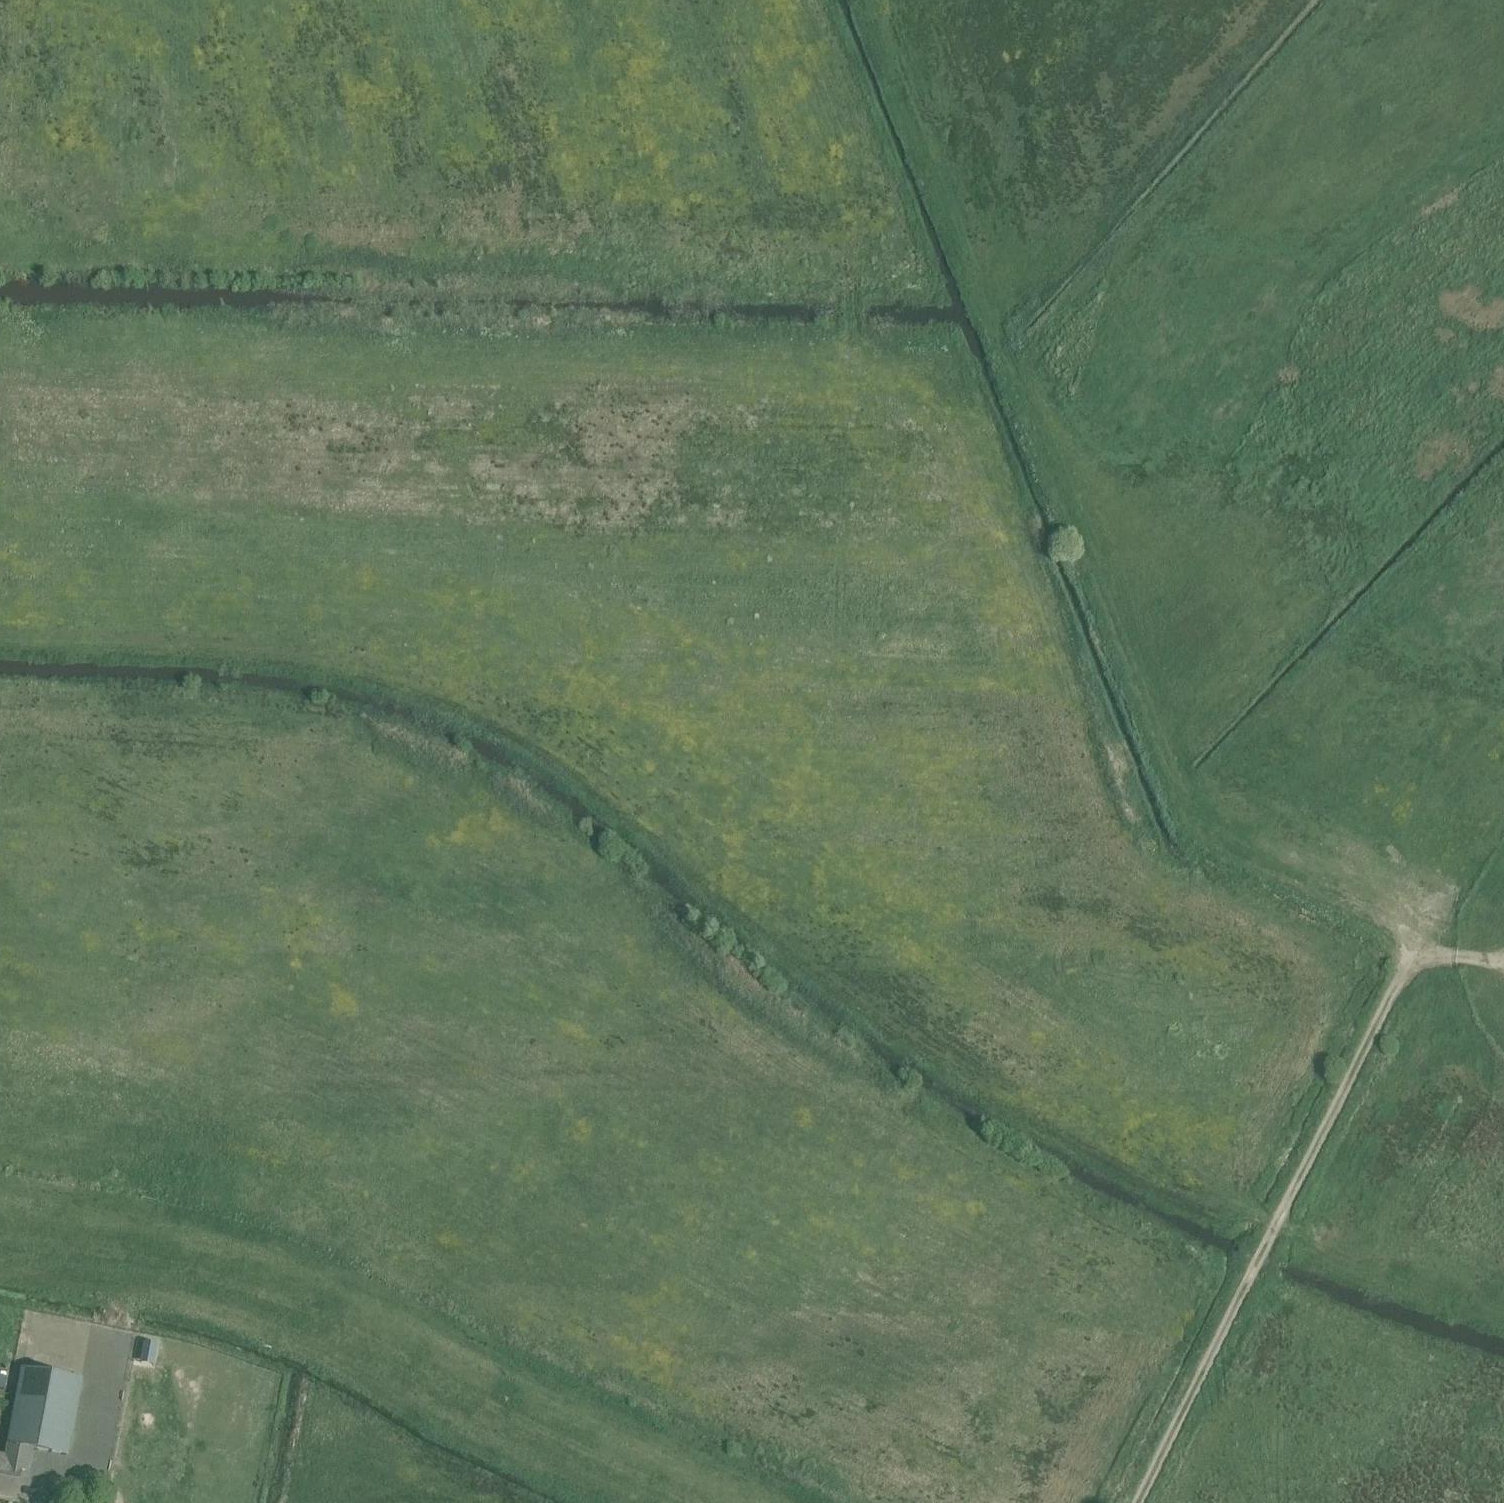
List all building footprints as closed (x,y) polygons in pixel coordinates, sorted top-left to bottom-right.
[(149,1363),(154,1337),(139,1334),(134,1360),(149,1363)] [(23,1368),(8,1442),(9,1442),(32,1447),(35,1447),(67,1454),(71,1432),(81,1379),(23,1368)] [(32,1448),(9,1443),(5,1463),(0,1462),(0,1495),(15,1498),(21,1467),(28,1468),(32,1448)]
